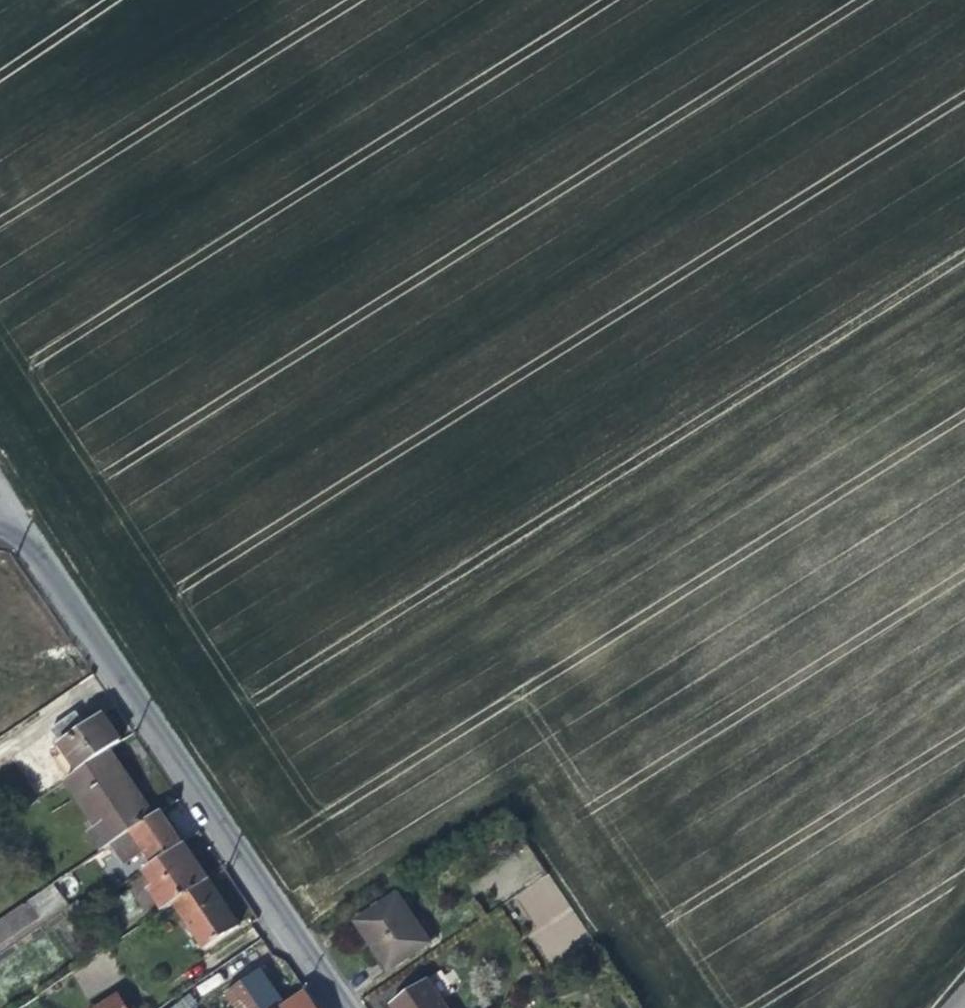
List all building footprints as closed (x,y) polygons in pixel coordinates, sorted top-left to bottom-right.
[(48,733),(76,774),(108,752),(120,744),(110,729),(101,717),(85,728),(75,715),(48,733)] [(87,835),(99,854),(103,851),(111,845),(153,817),(128,781),(108,752),(76,774),(63,783),(95,830),(87,835)] [(142,851),(153,866),(182,847),(171,831),(159,813),(153,817),(111,845),(123,864),(142,851)] [(147,891),(162,914),(172,907),(207,883),(195,866),(182,847),(153,866),(142,873),(152,888),(147,891)] [(112,865),(103,851),(99,854),(85,863),(94,877),(112,865)] [(531,937),(548,962),(588,934),(548,875),(516,897),(539,931),(531,937)] [(220,903),(207,883),(172,907),(203,951),(237,927),(220,903)] [(51,886),(0,921),(0,946),(63,903),(51,886)] [(371,954),(384,974),(426,947),(395,899),(353,926),(371,954)] [(223,995),(232,1007),(282,1007),(284,1006),(272,988),(260,970),(223,995)] [(426,981),(391,1005),(393,1007),(444,1007),(426,981)] [(305,993),(284,1006),(282,1007),(315,1007),(305,993)] [(96,1007),(126,1007),(116,994),(96,1007)]
